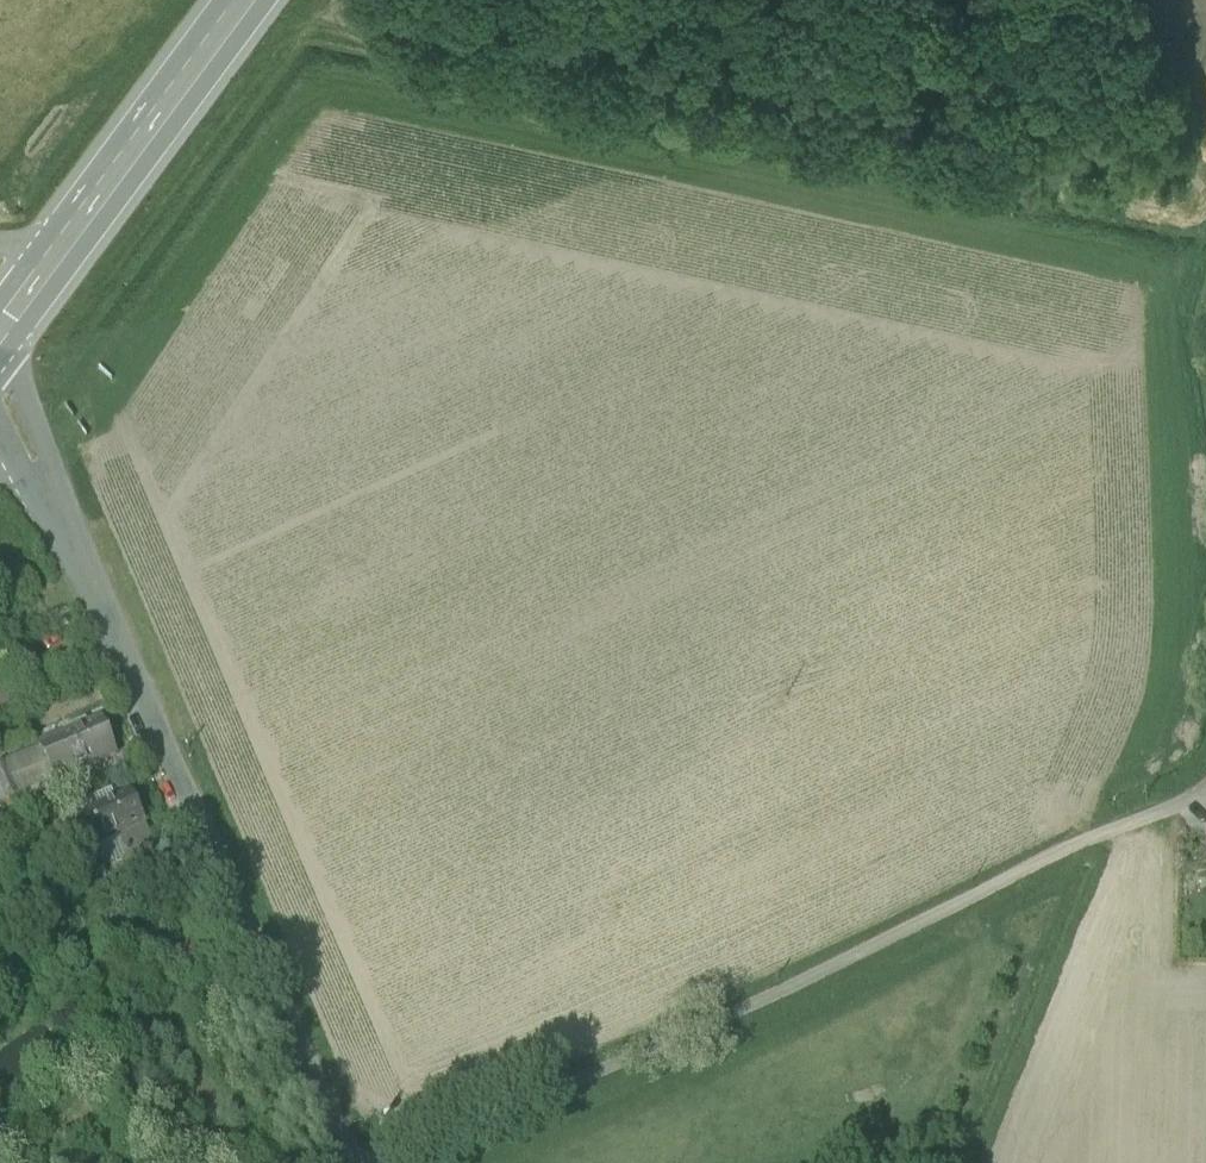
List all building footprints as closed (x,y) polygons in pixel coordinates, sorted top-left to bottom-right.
[(101,723),(41,749),(55,781),(115,755),(101,723)] [(9,763),(23,796),(55,781),(41,749),(9,763)] [(0,767),(0,806),(23,796),(9,763),(0,767)] [(132,793),(71,820),(85,852),(86,851),(94,872),(128,857),(119,837),(144,826),(145,825),(132,793)] [(144,826),(119,837),(128,857),(153,847),(144,826)]
